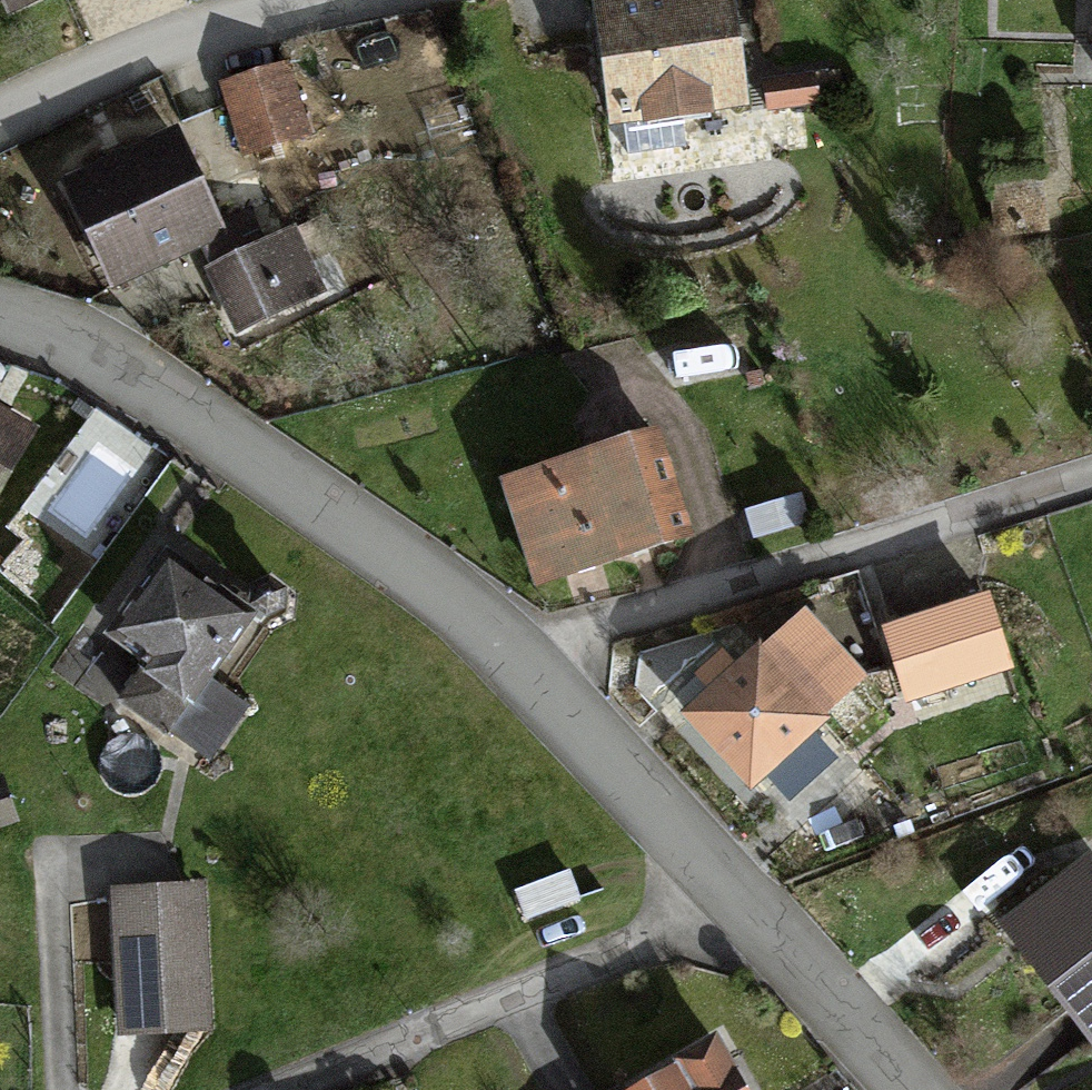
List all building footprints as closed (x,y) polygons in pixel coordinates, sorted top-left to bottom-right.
[(728,0),(663,0),(592,7),(601,104),(651,99),(652,107),(738,99),(728,0)] [(279,74),(223,91),(244,158),(300,141),(279,74)] [(835,76),(766,84),(770,116),(839,107),(835,76)] [(180,140),(74,187),(116,281),(222,234),(180,140)] [(295,237),(211,276),(237,330),(320,291),(295,237)] [(37,438),(0,418),(0,506),(37,438)] [(687,436),(509,490),(536,580),(714,527),(687,436)] [(47,552),(27,589),(59,606),(79,570),(47,552)] [(178,562),(133,635),(211,683),(256,610),(178,562)] [(744,643),(676,714),(743,777),(811,706),(744,643)] [(143,686),(129,708),(166,731),(180,708),(143,686)] [(0,787),(0,823),(18,819),(12,785),(0,787)] [(999,928),(1091,1045),(1091,876),(1082,863),(999,928)] [(200,887),(118,892),(126,1035),(208,1030),(200,887)] [(668,1089),(735,1089),(719,1062),(668,1089)]
